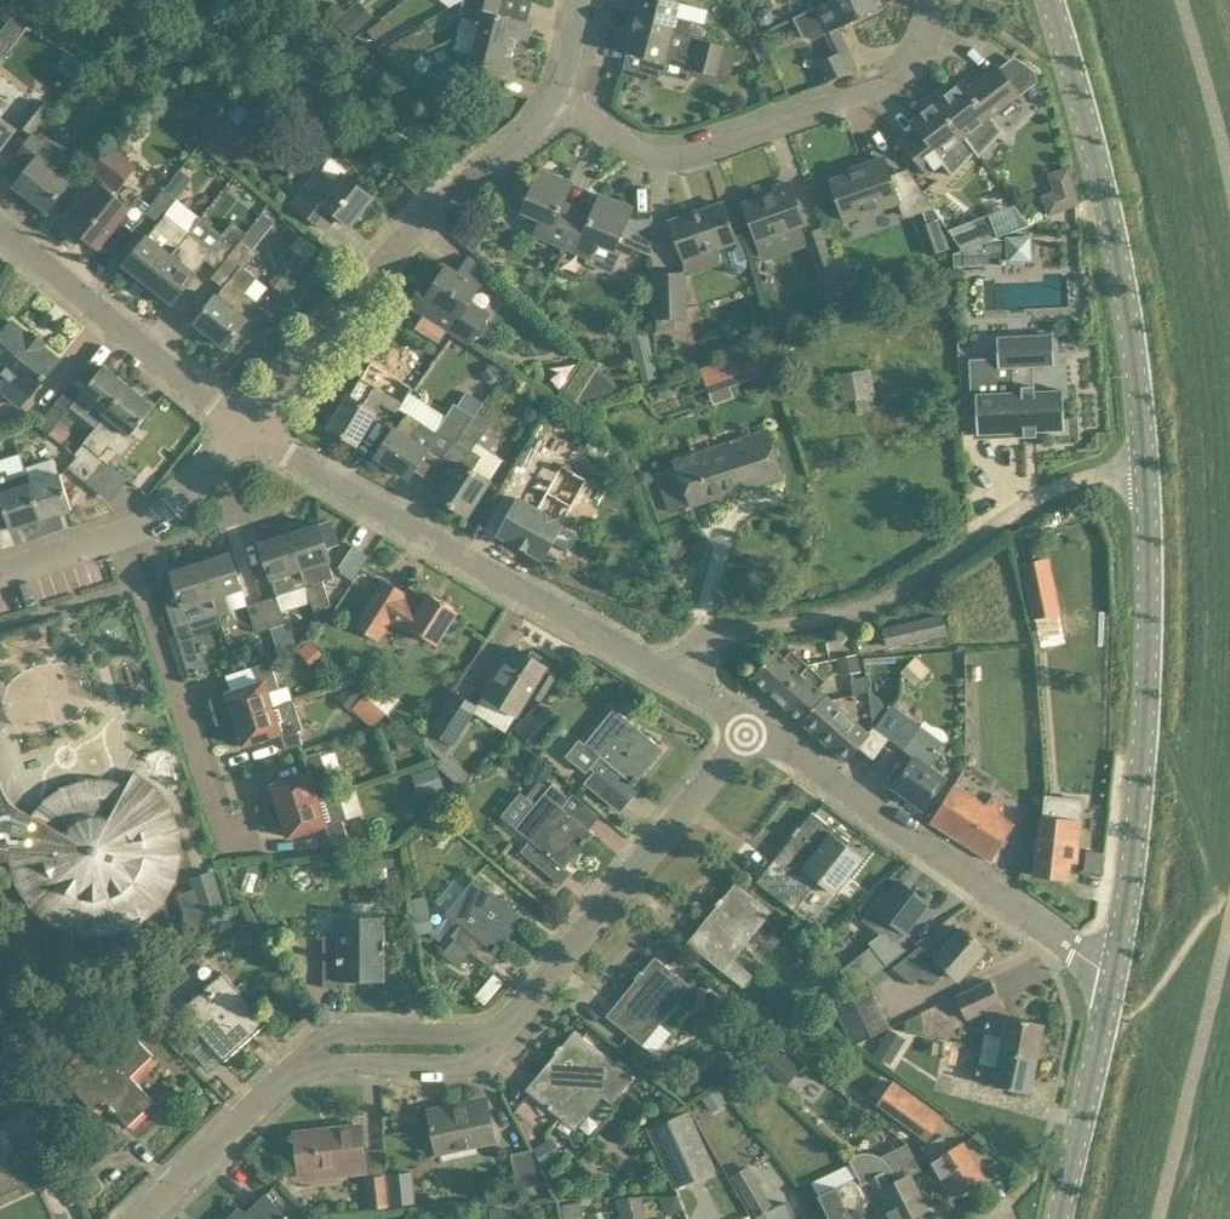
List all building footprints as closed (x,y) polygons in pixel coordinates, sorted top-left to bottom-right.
[(287,0),(267,0),(266,4),(284,9),(287,0)] [(300,13),(304,0),(287,0),(284,9),(300,13)] [(514,47),(517,38),(528,41),(533,22),(499,14),(502,0),(467,0),(463,17),(481,21),(477,38),(514,47)] [(703,40),(706,25),(676,17),(680,2),(674,0),(641,0),(638,13),(641,14),(639,21),(636,21),(635,23),(703,40)] [(825,3),(794,17),(803,36),(813,40),(825,34),(878,9),(875,2),(878,1),(878,0),(832,0),(825,3)] [(345,10),(337,1),(326,11),(334,20),(345,10)] [(349,13),(338,24),(351,37),(362,26),(349,13)] [(724,45),(703,40),(635,23),(635,25),(638,25),(636,33),(633,33),(628,53),(717,75),(724,45)] [(391,45),(396,58),(397,60),(398,59),(421,50),(413,32),(391,45)] [(756,53),(766,48),(758,33),(749,38),(756,53)] [(485,69),(507,75),(514,47),(477,38),(473,55),(458,51),(452,76),(482,84),(485,69)] [(756,53),(770,82),(780,78),(766,48),(756,53)] [(834,55),(819,62),(829,81),(858,67),(849,48),(834,55)] [(980,154),(1002,131),(991,116),(1020,94),(998,66),(970,88),(964,81),(950,92),(945,86),(933,95),(965,136),(966,135),(977,149),(980,154)] [(498,92),(492,110),(511,117),(517,99),(498,92)] [(977,149),(966,135),(965,136),(933,95),(919,105),(924,112),(912,121),(917,128),(902,140),(929,175),(945,162),(955,174),(977,149)] [(32,133),(38,126),(50,111),(37,100),(19,123),(32,133)] [(246,117),(233,106),(226,114),(239,125),(246,117)] [(41,124),(55,135),(65,122),(51,111),(41,124)] [(16,129),(0,116),(0,150),(16,129)] [(207,142),(223,156),(243,133),(227,120),(207,142)] [(464,131),(472,141),(485,130),(478,120),(464,131)] [(33,134),(16,155),(31,166),(16,185),(47,210),(70,182),(48,164),(57,153),(33,134)] [(113,146),(126,156),(134,146),(120,136),(113,146)] [(105,179),(71,224),(85,235),(83,237),(94,246),(96,244),(99,246),(130,208),(113,194),(135,166),(111,146),(93,169),(105,179)] [(900,201),(885,158),(861,166),(862,170),(831,180),(845,220),(900,201)] [(1062,191),(1073,186),(1068,169),(1056,173),(1062,191)] [(351,225),(373,198),(344,174),(337,183),(321,170),(295,204),(319,223),(320,222),(318,221),(329,207),(351,225)] [(563,245),(578,209),(578,208),(577,210),(575,215),(561,209),(572,183),(540,170),(524,211),(542,219),(536,234),(563,245)] [(181,172),(166,191),(175,198),(190,179),(181,172)] [(805,223),(792,187),(745,204),(758,240),(805,223)] [(147,214),(158,223),(124,266),(148,285),(190,233),(166,213),(177,199),(175,198),(166,191),(164,189),(151,206),(146,213),(147,214)] [(579,209),(578,209),(563,245),(589,256),(586,263),(612,273),(622,250),(616,248),(619,240),(652,255),(651,218),(635,218),(629,216),(632,208),(601,195),(590,221),(576,215),(578,210),(579,209)] [(130,208),(120,220),(133,231),(147,214),(146,213),(151,206),(139,196),(130,208)] [(737,240),(724,203),(671,222),(684,258),(718,246),(724,266),(731,274),(740,274),(747,268),(747,258),(741,238),(737,240)] [(987,216),(994,235),(1022,225),(1015,206),(987,216)] [(941,218),(934,208),(923,211),(927,223),(940,218),(941,218)] [(951,248),(940,218),(927,223),(917,226),(928,256),(951,248)] [(212,278),(223,287),(195,322),(227,347),(248,320),(247,319),(259,304),(245,293),(258,277),(245,268),(258,251),(255,248),(271,228),(258,219),(247,233),(219,270),(212,278)] [(471,222),(460,234),(470,244),(481,233),(471,222)] [(197,274),(196,274),(206,260),(218,269),(212,278),(219,270),(247,233),(232,223),(211,250),(190,233),(148,285),(173,304),(197,274)] [(1036,233),(1012,235),(1013,260),(1038,259),(1036,233)] [(955,266),(986,265),(985,241),(954,253),(955,266)] [(332,255),(324,266),(316,276),(328,285),(344,264),(332,255)] [(823,303),(846,295),(832,257),(815,263),(822,283),(816,285),(823,303)] [(470,300),(479,286),(446,266),(428,296),(421,292),(421,290),(420,290),(411,304),(472,343),(492,313),(470,300)] [(298,281),(286,273),(277,286),(288,294),(298,281)] [(686,317),(685,273),(655,274),(656,318),(657,318),(686,317)] [(5,393),(21,406),(30,395),(31,395),(60,359),(43,346),(46,342),(32,331),(30,335),(13,321),(0,337),(0,370),(14,381),(5,393)] [(998,363),(1010,362),(1012,387),(976,388),(978,434),(1066,430),(1064,389),(1035,390),(1034,366),(1055,365),(1054,334),(997,336),(998,363)] [(658,377),(654,362),(653,362),(647,335),(632,338),(638,366),(640,365),(643,380),(658,377)] [(701,366),(702,370),(711,398),(732,392),(730,387),(774,373),(765,346),(701,366)] [(339,362),(331,375),(344,384),(353,371),(339,362)] [(494,365),(492,364),(488,363),(483,366),(482,372),(488,381),(494,383),(499,379),(500,374),(494,365)] [(106,414),(130,385),(105,365),(83,391),(73,382),(38,424),(50,432),(66,413),(66,414),(71,408),(96,427),(106,414)] [(594,367),(579,389),(566,380),(556,396),(575,409),(622,393),(594,367)] [(838,374),(843,401),(855,398),(857,411),(875,408),(873,396),(876,395),(871,368),(838,374)] [(387,393),(361,377),(350,396),(349,395),(330,428),(358,444),(377,412),(376,411),(381,402),(397,412),(400,408),(410,392),(413,386),(397,377),(387,393)] [(99,454),(110,439),(121,448),(131,435),(132,435),(155,406),(130,385),(106,414),(96,427),(74,453),(78,456),(100,474),(109,463),(99,454)] [(422,399),(412,393),(400,408),(407,413),(397,429),(396,428),(377,456),(410,478),(428,452),(443,461),(463,431),(473,415),(474,416),(481,406),(465,395),(458,406),(454,404),(437,431),(412,415),(422,399)] [(468,515),(481,495),(491,479),(463,461),(476,441),(478,442),(489,425),(474,416),(473,415),(463,431),(443,461),(457,470),(440,497),(468,515)] [(691,506),(783,476),(767,428),(674,459),(675,464),(657,472),(671,511),(690,505),(691,506)] [(78,456),(69,468),(91,485),(100,474),(78,456)] [(520,498),(498,535),(500,536),(501,535),(517,544),(517,545),(527,550),(542,558),(542,559),(544,560),(566,523),(565,523),(589,479),(563,464),(538,508),(520,498)] [(11,529),(40,519),(29,484),(32,483),(27,468),(9,474),(8,471),(0,473),(0,500),(11,529)] [(29,484),(40,519),(72,509),(59,474),(32,483),(29,484)] [(319,523),(289,533),(307,586),(316,613),(332,608),(323,580),(334,577),(329,562),(331,562),(319,523)] [(277,594),(294,589),(295,590),(307,586),(289,533),(260,542),(272,581),(273,581),(277,594)] [(354,545),(339,567),(342,569),(340,572),(354,580),(370,556),(354,545)] [(244,590),(231,552),(201,561),(218,615),(230,611),(225,596),(244,590)] [(1028,595),(1057,588),(1050,557),(1021,563),(1028,595)] [(217,615),(218,615),(201,561),(172,571),(182,603),(173,606),(180,627),(174,629),(189,676),(209,670),(203,649),(197,651),(189,625),(217,615)] [(407,632),(410,627),(439,645),(459,611),(430,593),(421,608),(405,598),(408,594),(385,579),(357,625),(379,640),(391,622),(407,632)] [(271,628),(285,623),(277,596),(263,600),(271,628)] [(263,600),(249,604),(257,632),(271,628),(263,600)] [(885,629),(890,648),(945,636),(940,615),(885,629)] [(323,653),(310,640),(299,650),(312,664),(323,653)] [(547,666),(544,664),(546,660),(533,652),(530,656),(518,648),(510,661),(504,658),(482,694),(517,715),(547,666)] [(778,700),(809,665),(792,650),(785,658),(776,650),(752,677),(778,700)] [(857,653),(838,657),(842,675),(862,671),(857,653)] [(927,666),(917,656),(901,671),(912,682),(927,666)] [(227,722),(274,706),(270,692),(280,689),(271,661),(254,666),(259,682),(227,693),(232,708),(223,710),(227,722)] [(826,680),(809,665),(778,700),(803,721),(826,695),(819,688),(826,680)] [(351,708),(362,697),(348,684),(336,696),(350,709),(351,708)] [(876,727),(892,739),(916,757),(895,786),(924,808),(946,780),(930,768),(948,745),(894,704),(892,707),(870,690),(876,728),(876,727)] [(455,692),(432,732),(454,745),(477,706),(455,692)] [(874,760),(892,739),(876,727),(876,728),(870,734),(826,695),(803,721),(847,761),(859,747),(874,760)] [(294,700),(274,706),(227,722),(231,733),(239,731),(244,745),(281,733),(286,749),(303,744),(299,731),(304,730),(294,700)] [(590,767),(631,800),(641,787),(636,783),(639,778),(637,776),(660,748),(663,749),(664,749),(615,708),(585,743),(600,755),(590,767)] [(534,747),(552,728),(536,713),(532,718),(529,715),(515,729),(534,747)] [(395,737),(401,753),(412,749),(407,733),(395,737)] [(272,814),(319,798),(314,784),(330,779),(321,751),(304,756),(309,772),(272,785),(277,799),(268,802),(272,814)] [(418,772),(425,793),(445,786),(438,766),(418,772)] [(10,860),(16,883),(29,905),(48,922),(71,933),(96,936),(121,932),(144,921),(163,904),(176,882),(182,857),(181,832),(172,808),(156,787),(135,772),(126,788),(113,784),(114,781),(109,779),(87,778),(61,786),(45,799),(41,803),(44,805),(35,816),(19,808),(14,805),(9,801),(6,796),(3,791),(0,781),(0,861),(10,860)] [(552,782),(545,792),(515,827),(530,839),(520,851),(561,884),(571,871),(562,865),(579,841),(585,846),(588,841),(586,839),(591,832),(593,834),(594,833),(562,806),(570,797),(552,782)] [(954,786),(931,821),(991,859),(990,859),(992,860),(1015,825),(998,814),(1005,802),(993,794),(986,806),(954,786)] [(319,798),(272,814),(276,825),(284,822),(289,837),(326,825),(332,841),(348,836),(343,820),(348,819),(339,792),(319,798)] [(1081,824),(1083,807),(1084,800),(1045,796),(1042,819),(1047,820),(1045,838),(1038,837),(1035,875),(1069,878),(1071,861),(1077,861),(1080,842),(1081,824)] [(847,844),(850,841),(813,812),(812,813),(800,828),(798,827),(793,833),(795,835),(781,852),(780,853),(782,855),(777,862),(775,860),(757,882),(795,910),(818,881),(836,895),(865,858),(847,844)] [(424,830),(433,837),(446,821),(437,815),(424,830)] [(370,869),(372,868),(387,867),(394,866),(392,851),(368,854),(370,869)] [(1084,870),(1102,872),(1104,853),(1086,851),(1084,870)] [(226,909),(213,871),(190,879),(203,917),(226,909)] [(524,918),(525,917),(475,876),(446,912),(461,924),(451,935),(456,938),(443,954),(458,965),(471,951),(492,968),(502,956),(497,951),(501,946),(498,945),(522,916),(524,918)] [(890,895),(885,891),(863,919),(880,933),(869,942),(872,945),(841,970),(859,986),(886,965),(905,950),(898,939),(906,930),(906,931),(928,902),(901,881),(890,895)] [(754,975),(734,960),(773,912),(736,882),(735,883),(736,884),(724,899),(722,897),(716,904),(718,905),(705,922),(704,922),(703,923),(706,925),(700,932),(698,930),(688,942),(744,988),(754,975)] [(434,929),(425,894),(408,899),(417,934),(434,929)] [(234,924),(228,914),(227,914),(214,921),(215,923),(220,932),(234,924)] [(384,980),(385,980),(385,918),(340,917),(339,936),(324,936),(324,987),(340,987),(340,977),(369,977),(369,980),(375,980),(375,977),(384,977),(384,980)] [(948,969),(960,979),(986,949),(962,928),(936,958),(921,945),(893,967),(914,985),(921,975),(933,986),(948,969)] [(669,961),(677,967),(683,959),(675,953),(669,961)] [(691,987),(655,957),(655,958),(643,973),(641,971),(636,978),(638,979),(624,996),(625,999),(619,1005),(617,1003),(607,1015),(642,1045),(691,987)] [(173,996),(158,980),(155,982),(144,969),(133,979),(144,992),(142,994),(156,1011),(173,996)] [(268,1024),(269,1023),(225,972),(183,1010),(226,1061),(227,1060),(226,1059),(239,1048),(240,1048),(241,1047),(240,1047),(267,1023),(268,1024)] [(1000,1002),(989,980),(954,996),(964,1018),(1000,1002)] [(891,1026),(872,988),(834,1006),(853,1045),(891,1026)] [(129,1011),(113,993),(102,1003),(118,1021),(129,1011)] [(735,1016),(734,1015),(718,1000),(717,999),(702,1015),(703,1017),(719,1031),(720,1033),(735,1016)] [(786,1011),(768,1027),(778,1039),(796,1023),(786,1011)] [(1008,1020),(988,1016),(985,1033),(1004,1036),(1001,1051),(1036,1057),(1043,1023),(1009,1016),(1008,1020)] [(141,1105),(150,1097),(154,1102),(155,1101),(134,1076),(155,1056),(128,1028),(70,1083),(96,1111),(107,1100),(129,1125),(145,1110),(141,1105)] [(634,1078),(577,1031),(576,1032),(576,1033),(562,1047),(561,1045),(555,1051),(557,1053),(541,1068),(540,1069),(546,1074),(540,1080),(537,1078),(527,1089),(576,1130),(602,1095),(612,1103),(634,1078)] [(880,1044),(874,1054),(891,1064),(897,1055),(880,1044)] [(762,1065),(769,1071),(786,1086),(802,1068),(785,1053),(777,1047),(762,1065)] [(1029,1092),(1036,1057),(1001,1051),(998,1067),(978,1063),(975,1079),(995,1083),(994,1085),(1029,1092)] [(30,1089),(22,1071),(1,1081),(9,1098),(30,1089)] [(877,1103),(928,1140),(945,1117),(894,1080),(877,1103)] [(712,1112),(728,1101),(719,1088),(703,1098),(712,1112)] [(429,1110),(438,1155),(496,1143),(488,1102),(456,1109),(455,1105),(429,1110)] [(716,1170),(689,1111),(650,1129),(676,1188),(716,1170)] [(367,1171),(362,1125),(295,1132),(300,1172),(338,1168),(339,1174),(367,1171)] [(983,1176),(963,1143),(952,1149),(943,1135),(922,1146),(932,1161),(931,1162),(951,1195),(960,1190),(962,1194),(976,1186),(974,1182),(983,1176)] [(544,1165),(562,1154),(552,1137),(534,1148),(544,1165)] [(46,1175),(34,1145),(0,1161),(0,1196),(46,1175)] [(519,1189),(539,1185),(531,1149),(512,1153),(519,1189)] [(891,1168),(889,1165),(886,1162),(884,1160),(881,1158),(878,1157),(875,1155),(872,1154),(868,1154),(865,1153),(862,1154),(858,1154),(855,1155),(852,1156),(849,1157),(858,1176),(862,1184),(862,1185),(865,1183),(883,1218),(908,1218),(927,1209),(909,1175),(898,1181),(891,1168)] [(413,1171),(388,1174),(391,1206),(416,1203),(413,1171)] [(369,1209),(390,1207),(386,1175),(366,1177),(369,1209)] [(862,1184),(858,1176),(836,1186),(837,1187),(819,1195),(830,1218),(866,1218),(864,1214),(874,1209),(862,1185),(862,1184)] [(786,1202),(774,1208),(759,1182),(742,1191),(741,1192),(755,1217),(753,1218),(793,1218),(786,1202)] [(665,1214),(684,1211),(681,1193),(662,1196),(665,1214)] [(266,1194),(246,1213),(242,1208),(230,1218),(289,1218),(266,1194)] [(563,1205),(566,1218),(567,1218),(584,1216),(581,1202),(563,1205)]
